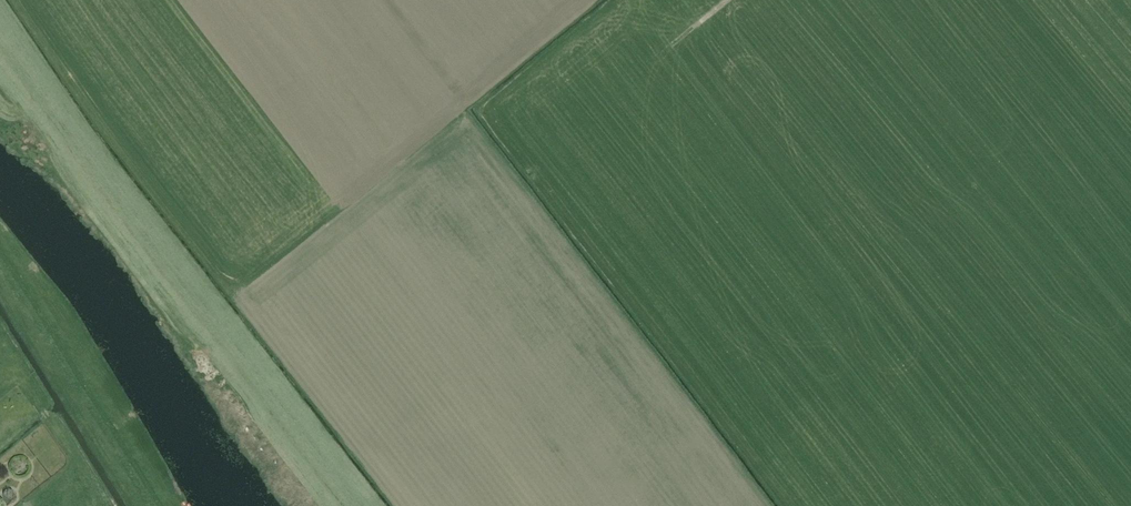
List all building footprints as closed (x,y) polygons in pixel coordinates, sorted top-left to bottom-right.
[(12,497),(17,493),(13,486),(7,490),(12,497)]
